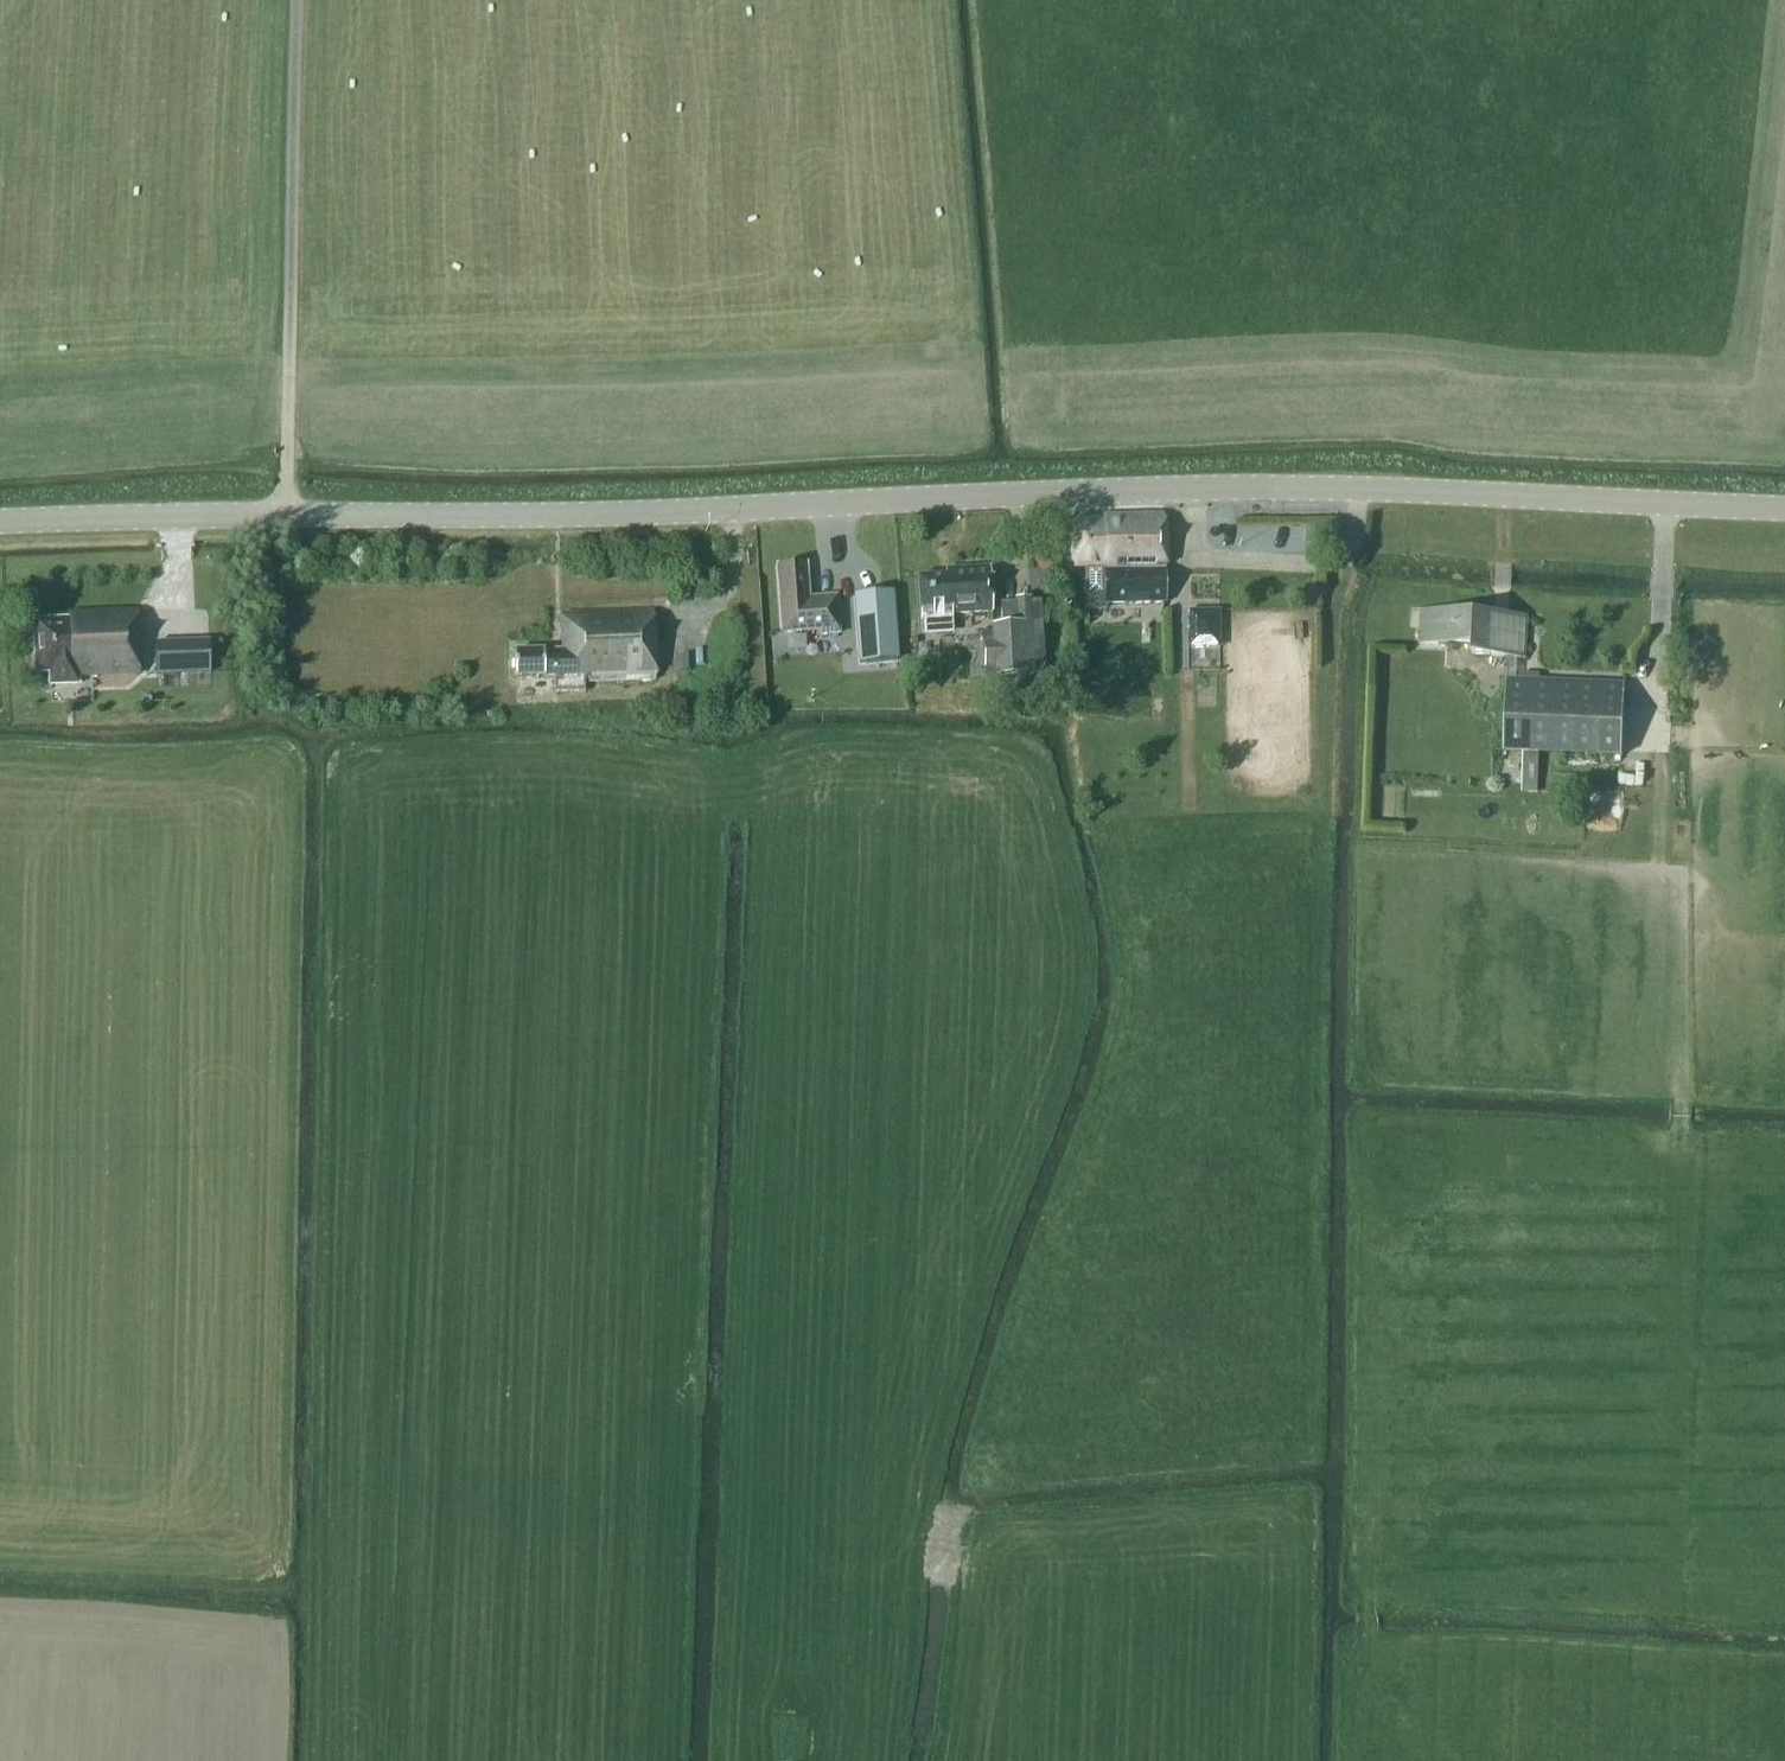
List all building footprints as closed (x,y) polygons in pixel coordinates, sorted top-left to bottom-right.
[(1086,567),(1086,597),(1105,597),(1106,603),(1166,602),(1165,569),(1163,515),(1104,517),(1104,522),(1074,523),(1075,567),(1086,567)] [(806,564),(777,566),(780,605),(782,633),(820,631),(820,636),(839,635),(837,597),(809,599),(806,564)] [(990,612),(989,567),(940,570),(940,576),(919,577),(920,594),(919,594),(921,620),(922,634),(951,632),(950,618),(951,618),(950,614),(990,612)] [(893,592),(854,594),(860,664),(898,661),(893,592)] [(656,680),(654,611),(561,614),(563,651),(545,652),(545,651),(515,651),(516,676),(545,675),(545,676),(554,676),(555,692),(586,691),(585,683),(656,680)] [(140,674),(137,612),(70,614),(70,621),(36,623),(38,671),(51,671),(52,684),(78,683),(78,676),(140,674)] [(1490,655),(1492,628),(1492,616),(1422,612),(1420,643),(1472,646),(1472,654),(1490,655)] [(1490,655),(1525,657),(1526,617),(1508,616),(1507,628),(1492,628),(1490,655)] [(1196,641),(1211,641),(1210,622),(1196,622),(1196,641)] [(985,667),(985,679),(1034,676),(1032,626),(1003,628),(993,628),(995,666),(985,667)] [(821,650),(821,644),(817,641),(811,641),(808,645),(808,651),(812,654),(818,654),(821,650)] [(1070,690),(1076,689),(1075,670),(1068,670),(1070,690)] [(1504,752),(1622,756),(1625,684),(1506,680),(1504,752)] [(1572,800),(1572,785),(1562,785),(1561,800),(1572,800)]
